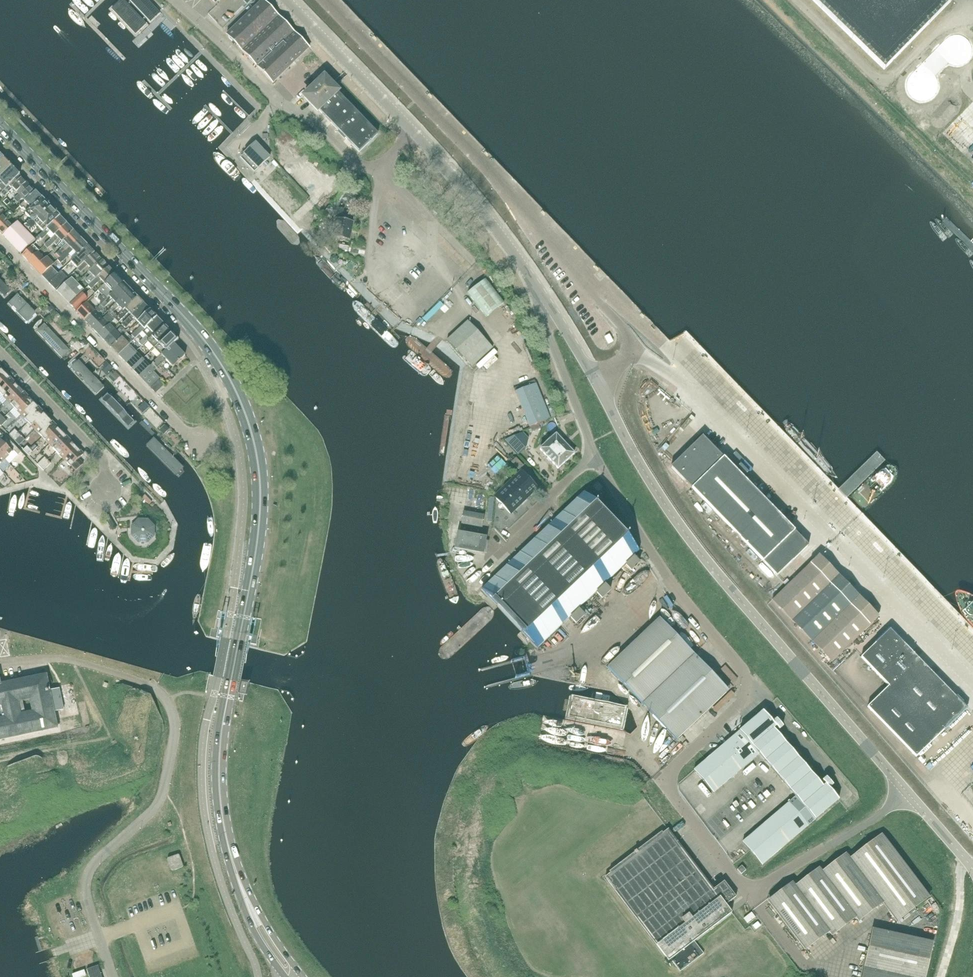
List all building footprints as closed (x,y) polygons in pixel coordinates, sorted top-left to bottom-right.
[(111,9),(135,34),(146,24),(123,0),(121,0),(111,9)] [(150,22),(159,13),(147,0),(130,0),(150,22)] [(884,70),(952,0),(812,0),(884,70)] [(309,49),(263,2),(262,1),(226,36),(273,84),(309,49)] [(338,92),(331,85),(324,78),(304,97),(318,112),(319,110),(359,152),(378,134),(338,92)] [(297,145),(305,150),(308,145),(300,140),(297,145)] [(258,169),(270,158),(256,143),(244,154),(258,169)] [(9,164),(4,159),(0,162),(0,178),(12,167),(10,164),(9,164)] [(14,169),(12,167),(0,178),(0,189),(3,192),(20,175),(14,170),(14,169)] [(19,194),(29,185),(20,175),(3,192),(1,194),(4,197),(13,188),(19,194)] [(332,198),(342,189),(336,183),(326,192),(332,198)] [(35,192),(30,185),(29,185),(19,194),(10,203),(13,207),(22,198),(25,201),(35,192)] [(313,187),(310,193),(315,196),(319,191),(313,187)] [(27,212),(42,198),(35,192),(25,201),(20,207),(22,209),(23,208),(27,212)] [(28,229),(51,207),(42,198),(27,212),(26,214),(33,221),(29,221),(24,225),(28,229)] [(44,233),(60,217),(51,207),(28,229),(32,233),(36,229),(37,225),(44,233)] [(12,214),(10,212),(4,218),(2,215),(0,217),(0,228),(7,221),(13,215),(12,214)] [(54,237),(67,224),(60,217),(44,233),(39,237),(42,240),(50,233),(54,237)] [(13,226),(7,221),(0,228),(0,233),(3,236),(13,226)] [(21,254),(35,240),(18,222),(13,226),(3,236),(21,254)] [(334,226),(335,224),(330,223),(328,230),(333,231),(332,238),(350,241),(352,230),(334,226)] [(62,243),(63,241),(74,231),(67,224),(54,237),(44,246),(48,249),(58,239),(62,243)] [(58,260),(62,256),(81,238),(74,231),(63,241),(67,244),(54,256),(58,260)] [(73,260),(88,246),(81,238),(62,256),(58,260),(61,264),(69,256),(73,260)] [(78,269),(95,253),(88,246),(73,260),(71,262),(78,269)] [(37,249),(35,251),(31,247),(22,256),(28,261),(38,252),(39,251),(37,249)] [(35,269),(45,259),(38,252),(28,261),(35,269)] [(91,270),(102,260),(95,253),(78,269),(77,269),(81,273),(88,266),(91,270)] [(51,267),(53,264),(47,257),(45,259),(35,269),(42,276),(48,270),(51,267)] [(88,287),(109,267),(102,260),(91,270),(89,272),(92,275),(85,281),(88,283),(82,289),(84,291),(88,287)] [(48,270),(42,276),(49,283),(58,274),(51,267),(48,270)] [(115,275),(111,270),(109,267),(88,287),(91,290),(101,281),(105,285),(115,275)] [(62,278),(65,275),(61,271),(58,274),(49,283),(56,290),(65,281),(62,278)] [(21,283),(25,279),(19,272),(15,276),(21,283)] [(124,283),(116,275),(115,275),(105,285),(94,295),(98,299),(104,294),(108,299),(124,283)] [(84,291),(82,289),(71,278),(57,292),(70,305),(81,293),(84,291)] [(485,280),(468,293),(486,317),(504,304),(485,280)] [(116,304),(130,290),(124,283),(108,299),(101,305),(103,308),(104,309),(112,300),(116,304)] [(37,290),(33,286),(30,284),(24,290),(31,297),(37,290)] [(94,293),(91,290),(84,296),(81,293),(70,305),(75,311),(94,293)] [(123,312),(138,298),(130,290),(116,304),(110,310),(113,313),(119,307),(123,312)] [(131,316),(144,304),(138,298),(123,312),(118,316),(116,313),(113,316),(116,319),(115,320),(118,323),(129,313),(131,316)] [(437,330),(454,303),(446,298),(429,325),(437,330)] [(92,313),(95,311),(87,302),(84,305),(92,313)] [(136,324),(150,311),(144,304),(131,316),(121,326),(125,330),(134,321),(136,324)] [(85,320),(92,313),(84,305),(77,312),(85,320)] [(98,314),(103,308),(101,305),(95,311),(92,313),(85,320),(93,329),(103,319),(98,314)] [(57,317),(60,314),(56,310),(49,317),(55,324),(60,320),(57,317)] [(135,339),(142,332),(157,318),(150,311),(136,324),(138,325),(139,324),(142,327),(132,336),(135,339)] [(142,346),(144,344),(147,342),(164,325),(157,318),(142,332),(146,336),(139,343),(142,346)] [(99,335),(113,322),(110,319),(106,323),(103,319),(93,329),(99,335)] [(120,325),(118,323),(115,320),(113,322),(99,335),(104,341),(115,330),(111,326),(114,324),(117,327),(120,325)] [(492,348),(487,342),(468,322),(448,340),(467,361),(472,367),(492,348)] [(150,353),(154,348),(171,332),(164,325),(147,342),(151,345),(147,349),(150,353)] [(111,348),(126,334),(121,329),(119,329),(106,342),(111,348)] [(174,344),(179,340),(171,332),(154,348),(161,356),(174,344)] [(130,338),(128,336),(126,334),(111,348),(118,355),(129,345),(135,339),(132,336),(130,338)] [(527,353),(538,346),(530,334),(519,341),(527,353)] [(609,335),(605,338),(609,344),(613,342),(609,335)] [(185,356),(174,344),(161,356),(152,364),(157,369),(166,360),(173,367),(185,356)] [(125,363),(136,352),(129,345),(118,355),(125,363)] [(132,370),(143,359),(136,352),(125,363),(132,370)] [(139,377),(150,366),(143,359),(132,370),(139,377)] [(153,372),(157,369),(152,364),(150,366),(139,377),(150,388),(159,380),(160,379),(153,372)] [(8,376),(5,374),(0,379),(0,394),(13,381),(10,379),(11,379),(8,376)] [(156,394),(164,386),(159,380),(150,388),(156,394)] [(15,384),(13,381),(0,394),(7,401),(20,389),(18,387),(18,386),(15,383),(15,384)] [(530,428),(551,419),(536,383),(515,392),(530,428)] [(22,390),(22,391),(20,389),(7,401),(14,408),(27,396),(25,394),(25,393),(22,390)] [(29,398),(27,396),(14,408),(21,416),(34,403),(32,401),(29,398)] [(37,405),(36,406),(34,403),(21,416),(28,423),(41,411),(39,409),(39,408),(37,405)] [(44,412),(43,413),(41,411),(28,423),(35,430),(48,418),(46,416),(47,415),(44,412)] [(51,420),(50,420),(48,418),(35,430),(42,438),(55,426),(53,423),(54,423),(51,420)] [(58,427),(57,428),(55,426),(42,438),(49,445),(62,433),(60,431),(61,430),(58,427)] [(12,438),(18,433),(15,430),(9,435),(12,438)] [(18,433),(12,438),(15,441),(21,436),(18,433)] [(65,434),(64,435),(62,433),(49,445),(57,452),(69,440),(67,438),(68,437),(65,434)] [(558,469),(574,454),(556,434),(552,439),(540,450),(558,469)] [(5,460),(9,464),(18,455),(21,452),(6,437),(2,441),(0,439),(0,454),(5,460)] [(777,577),(808,546),(702,437),(671,467),(777,577)] [(72,442),(71,442),(69,440),(57,452),(64,460),(76,448),(74,446),(75,445),(72,442)] [(79,449),(78,450),(76,448),(64,460),(71,467),(68,469),(73,474),(83,465),(79,460),(84,454),(79,449)] [(1,470),(4,473),(11,466),(9,464),(5,460),(0,454),(0,469),(1,470)] [(523,466),(516,458),(511,462),(519,470),(523,466)] [(531,494),(537,488),(522,472),(516,479),(515,478),(503,490),(503,491),(496,497),(510,514),(516,508),(517,508),(531,495),(531,494)] [(598,492),(603,488),(598,482),(593,487),(598,492)] [(639,551),(599,509),(584,492),(482,590),(492,601),(537,648),(639,551)] [(484,516),(468,513),(464,512),(462,524),(482,527),(484,516)] [(113,531),(116,529),(111,520),(107,522),(113,531)] [(147,521),(139,521),(133,527),(132,534),(132,536),(139,542),(147,542),(154,536),(154,527),(147,521)] [(482,551),(484,540),(460,536),(458,547),(482,551)] [(818,556),(772,600),(792,621),(838,576),(818,556)] [(631,571),(639,563),(634,558),(626,566),(631,571)] [(838,576),(792,621),(812,641),(858,597),(838,576)] [(602,599),(610,591),(605,586),(597,593),(602,599)] [(617,587),(610,593),(616,601),(624,594),(617,587)] [(878,618),(858,597),(812,641),(832,662),(878,618)] [(597,620),(602,627),(618,614),(613,608),(597,620)] [(592,609),(583,619),(591,625),(600,615),(592,609)] [(576,624),(584,616),(579,611),(571,618),(576,624)] [(642,704),(694,655),(660,619),(608,668),(642,704)] [(890,630),(861,658),(889,687),(918,659),(890,630)] [(728,691),(694,655),(642,704),(676,740),(728,691)] [(889,687),(867,707),(916,758),(966,709),(918,659),(889,687)] [(57,728),(54,712),(63,710),(59,690),(50,691),(47,675),(35,677),(35,675),(31,676),(31,678),(18,681),(17,678),(15,679),(15,681),(1,684),(0,681),(0,706),(2,706),(4,717),(0,718),(0,740),(57,728)] [(773,723),(763,712),(739,732),(749,743),(759,755),(796,797),(815,820),(839,800),(829,789),(833,785),(827,778),(823,781),(779,730),(783,727),(777,720),(773,723)] [(724,745),(734,756),(749,743),(739,732),(724,745)] [(743,768),(759,755),(749,743),(734,756),(743,768)] [(709,758),(719,769),(734,756),(724,745),(709,758)] [(734,756),(719,769),(729,780),(743,768),(734,756)] [(35,770),(31,760),(35,758),(36,758),(38,758),(39,758),(41,759),(42,759),(42,758),(41,758),(39,757),(38,757),(36,757),(34,758),(8,768),(19,764),(23,774),(35,770)] [(709,758),(694,771),(704,782),(719,769),(709,758)] [(929,761),(925,765),(932,773),(936,769),(929,761)] [(729,780),(719,769),(704,782),(713,793),(729,780)] [(815,820),(796,797),(780,811),(800,833),(815,820)] [(755,798),(751,803),(758,809),(762,804),(755,798)] [(777,852),(800,833),(780,811),(758,830),(777,852)] [(713,889),(669,831),(668,829),(605,877),(669,961),(731,913),(726,905),(736,897),(724,881),(713,889)] [(758,830),(743,843),(762,865),(777,852),(758,830)] [(897,922),(929,897),(882,835),(850,859),(850,860),(883,903),(884,903),(889,910),(888,911),(897,922)] [(183,867),(183,866),(179,855),(179,854),(178,854),(168,858),(167,859),(172,870),(172,871),(173,871),(183,867)] [(850,860),(850,859),(847,854),(823,872),(822,873),(856,917),(859,921),(883,903),(850,860)] [(822,873),(823,872),(820,868),(796,887),(830,931),(829,932),(832,935),(856,917),(822,873)] [(796,887),(793,883),(769,902),(805,950),(829,932),(830,931),(796,887)] [(932,942),(873,929),(864,968),(904,976),(925,976),(932,942)] [(864,968),(862,976),(904,976),(864,968)]
